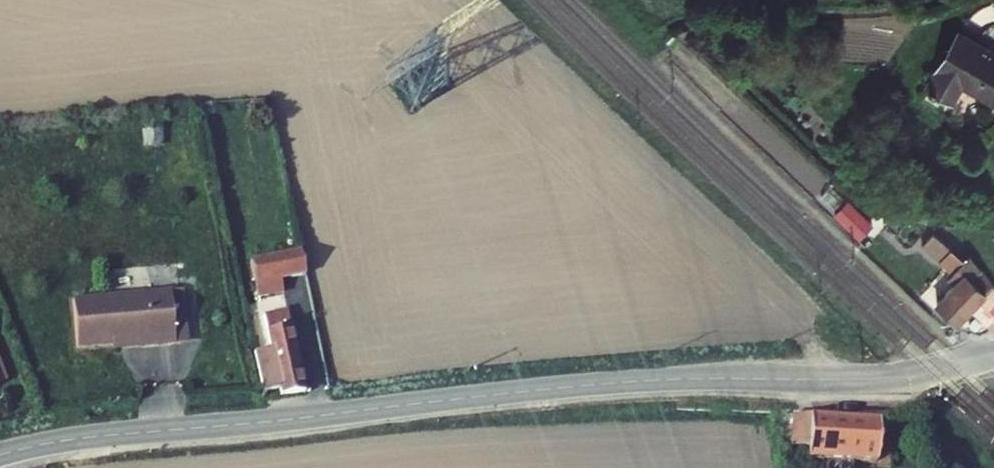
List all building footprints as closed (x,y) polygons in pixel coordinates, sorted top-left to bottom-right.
[(959,67),(990,84),(993,77),(993,12),(991,11),(959,67)] [(858,240),(874,224),(849,197),(833,213),(858,240)] [(993,298),(993,256),(991,259),(964,231),(952,243),(979,271),(959,290),(981,311),(992,300),(993,298)] [(319,240),(269,249),(278,288),(304,284),(301,267),(325,263),(319,240)] [(194,287),(97,297),(102,344),(161,338),(162,343),(200,339),(194,287)] [(294,304),(286,306),(293,339),(276,343),(285,383),(301,379),(303,386),(327,382),(310,309),(297,311),(294,304)] [(18,384),(0,334),(0,391),(18,384)] [(807,409),(805,440),(812,440),(812,447),(819,448),(819,457),(896,462),(897,455),(912,456),(914,440),(897,438),(899,408),(884,413),(807,409)]
